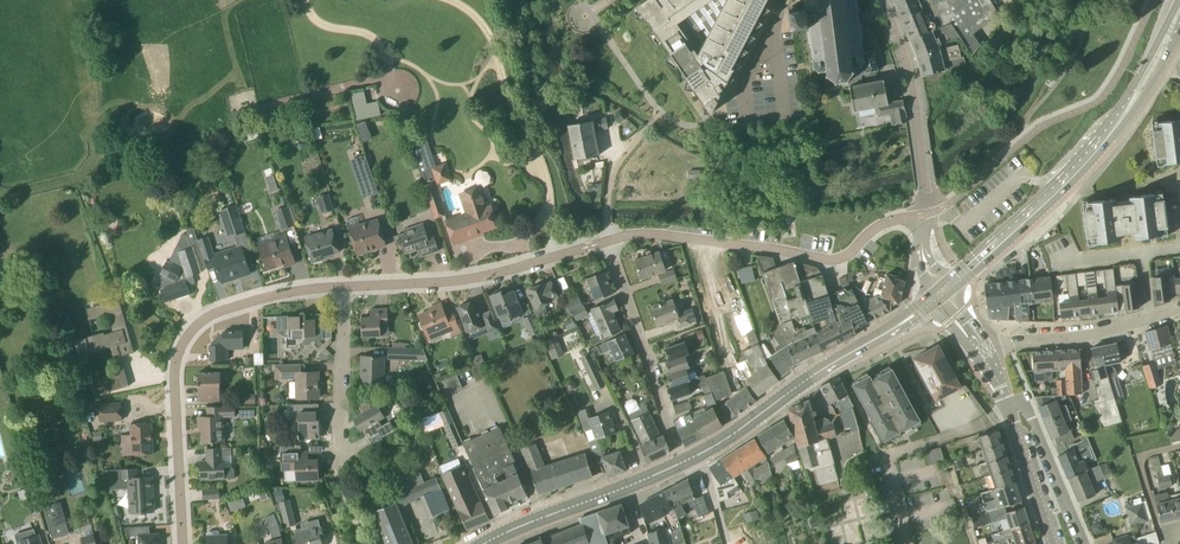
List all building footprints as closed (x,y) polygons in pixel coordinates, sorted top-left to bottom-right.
[(746,47),(771,0),(647,0),(638,6),(635,9),(638,20),(646,18),(655,30),(650,34),(658,45),(663,42),(671,54),(666,61),(676,68),(679,66),(688,78),(685,88),(693,90),(695,89),(705,104),(705,113),(712,113),(719,100),(722,98),(725,96),(727,93),(729,91),(731,88),(733,84),(728,82),(746,47)] [(800,2),(806,1),(806,2),(804,2),(804,4),(806,4),(807,7),(806,8),(798,9),(797,7),(795,5),(792,6),(791,8),(791,10),(790,8),(788,10),(790,12),(790,15),(792,16),(793,22),(791,23),(792,27),(791,29),(792,30),(794,28),(808,26),(809,27),(810,30),(808,30),(808,32),(810,44),(809,44),(810,46),(812,46),(814,59),(811,59),(812,61),(814,60),(815,67),(813,68),(814,69),(815,69),(819,71),(818,73),(820,73),(820,71),(824,71),(825,72),(827,72),(826,70),(827,68),(828,75),(826,76),(827,77),(829,76),(836,82),(835,84),(837,84),(838,82),(846,81),(848,83),(848,82),(850,85),(854,109),(853,109),(854,110),(855,110),(855,111),(856,111),(856,110),(875,106),(877,116),(890,114),(892,125),(908,122),(904,100),(890,103),(890,102),(889,102),(887,94),(888,94),(887,90),(885,82),(887,81),(886,80),(885,80),(885,79),(883,79),(883,81),(863,84),(861,75),(870,74),(870,72),(878,71),(875,51),(866,52),(864,52),(862,39),(864,39),(864,37),(862,25),(862,23),(860,23),(860,22),(863,21),(862,19),(861,15),(862,14),(862,12),(859,13),(858,11),(860,11),(859,0),(798,0),(800,2)] [(959,38),(961,37),(972,56),(981,45),(974,34),(999,14),(990,0),(927,0),(919,3),(918,0),(912,0),(897,6),(898,9),(896,9),(900,17),(902,17),(907,30),(905,31),(909,38),(910,38),(911,40),(931,31),(950,24),(959,38)] [(911,40),(917,55),(939,46),(959,38),(950,24),(931,31),(911,40)] [(923,76),(954,68),(966,65),(964,56),(962,57),(958,44),(940,49),(939,46),(917,55),(918,55),(923,75),(923,76)] [(367,103),(353,106),(356,120),(381,115),(379,102),(378,101),(367,103)] [(619,112),(613,117),(619,124),(625,119),(619,112)] [(607,118),(569,125),(576,159),(599,155),(595,131),(609,128),(607,118)] [(1158,123),(1159,130),(1153,131),(1156,157),(1163,156),(1164,164),(1179,162),(1179,120),(1158,123)] [(433,156),(430,148),(425,134),(409,139),(416,162),(433,156)] [(367,160),(356,163),(363,183),(374,179),(367,160)] [(449,179),(444,164),(436,166),(437,168),(421,173),(425,186),(423,186),(434,219),(447,214),(437,183),(449,179)] [(276,182),(269,184),(271,192),(278,190),(276,182)] [(601,200),(599,195),(602,185),(589,189),(591,194),(593,194),(596,202),(601,200)] [(447,221),(454,244),(471,239),(472,238),(472,237),(472,236),(472,235),(498,226),(492,206),(488,207),(481,187),(461,194),(468,214),(447,221)] [(321,213),(334,210),(329,193),(317,197),(321,213)] [(1094,244),(1120,240),(1121,240),(1120,234),(1123,233),(1124,236),(1131,235),(1131,232),(1135,232),(1135,238),(1168,234),(1163,193),(1130,197),(1131,200),(1116,202),(1115,199),(1089,202),(1090,210),(1084,211),(1087,237),(1093,236),(1094,244)] [(217,268),(221,280),(238,275),(238,278),(251,274),(244,252),(252,250),(237,205),(220,211),(229,237),(234,235),(238,247),(224,252),(225,255),(215,258),(208,237),(198,240),(209,270),(217,268)] [(294,226),(288,206),(276,210),(283,230),(294,226)] [(370,247),(385,243),(378,220),(350,228),(358,254),(371,250),(370,247)] [(420,249),(423,256),(439,251),(434,236),(428,238),(424,224),(404,230),(405,234),(399,236),(405,254),(420,249)] [(189,229),(186,235),(188,236),(190,243),(198,240),(194,228),(189,229)] [(313,263),(328,258),(332,257),(332,255),(339,252),(333,230),(305,238),(313,263)] [(268,269),(295,260),(286,234),(276,237),(278,241),(260,247),(268,269)] [(191,295),(188,286),(187,284),(191,282),(192,280),(191,276),(202,273),(193,247),(179,252),(179,253),(173,255),(169,262),(167,260),(160,274),(163,275),(159,282),(162,288),(160,289),(165,303),(191,295)] [(666,270),(660,252),(652,255),(650,250),(644,253),(645,257),(635,261),(639,271),(638,271),(639,276),(640,276),(641,278),(666,270)] [(784,333),(794,365),(795,364),(822,352),(794,262),(777,267),(776,267),(774,259),(774,257),(756,255),(756,256),(757,256),(779,320),(780,324),(784,333)] [(795,261),(794,262),(822,352),(823,351),(842,342),(833,315),(834,315),(829,296),(823,274),(817,267),(795,261)] [(740,268),(743,282),(757,280),(755,265),(740,268)] [(1119,311),(1117,298),(1116,286),(1114,268),(1104,270),(1107,297),(1098,299),(1100,313),(1119,311)] [(663,283),(676,279),(674,270),(660,275),(663,283)] [(1081,315),(1100,313),(1098,299),(1095,271),(1085,272),(1088,300),(1079,301),(1081,315)] [(613,294),(608,280),(605,272),(587,278),(596,300),(613,294)] [(1062,318),(1081,315),(1079,301),(1076,273),(1066,274),(1070,302),(1060,303),(1062,318)] [(891,299),(891,306),(893,306),(897,303),(899,304),(905,281),(903,281),(904,278),(887,274),(886,279),(879,277),(875,295),(881,296),(891,299)] [(1175,279),(1174,275),(1154,277),(1157,302),(1170,301),(1168,281),(1175,280),(1175,279)] [(833,315),(842,342),(857,335),(855,329),(868,323),(860,305),(857,299),(849,283),(847,281),(847,276),(840,279),(843,289),(829,296),(834,315),(833,315)] [(1036,303),(1053,301),(1054,301),(1051,276),(1030,279),(1033,303),(1033,306),(1036,305),(1036,303)] [(1029,304),(1033,303),(1030,279),(1018,280),(1022,321),(1030,322),(1029,313),(1030,312),(1029,304)] [(1016,321),(1022,321),(1018,280),(985,284),(989,319),(1008,320),(1009,306),(1015,305),(1016,321)] [(548,311),(545,305),(552,302),(551,299),(558,296),(552,282),(545,285),(544,283),(527,290),(535,308),(533,309),(537,316),(539,317),(547,314),(548,311)] [(1124,297),(1126,310),(1139,308),(1136,283),(1116,286),(1117,298),(1124,297)] [(503,295),(502,292),(502,291),(491,296),(500,317),(510,313),(513,318),(524,314),(514,291),(503,295)] [(870,294),(857,299),(860,305),(868,323),(891,312),(891,306),(891,299),(881,296),(875,295),(870,294)] [(571,310),(583,305),(580,297),(568,303),(571,310)] [(118,366),(123,364),(121,356),(135,353),(119,299),(87,309),(91,320),(109,315),(114,332),(105,334),(104,332),(74,341),(78,354),(90,351),(90,353),(113,347),(118,366)] [(619,309),(619,308),(615,299),(593,309),(604,334),(586,342),(589,347),(606,339),(606,338),(621,331),(612,312),(619,309)] [(678,314),(677,311),(673,300),(651,307),(658,325),(670,321),(671,322),(677,320),(679,327),(697,321),(693,308),(678,314)] [(498,329),(491,311),(480,315),(474,301),(458,307),(468,332),(486,325),(489,332),(498,329)] [(420,323),(422,328),(425,329),(429,340),(452,331),(453,335),(461,332),(453,312),(446,315),(441,304),(433,307),(434,309),(419,315),(422,321),(420,323)] [(576,320),(588,314),(583,305),(571,310),(576,320)] [(363,337),(382,336),(381,325),(389,325),(388,309),(376,309),(376,310),(371,310),(371,309),(370,309),(371,317),(362,318),(363,337)] [(300,316),(278,317),(278,332),(287,338),(287,348),(298,348),(301,345),(300,344),(307,337),(315,336),(315,340),(324,339),(324,314),(314,314),(314,319),(306,319),(306,314),(306,313),(305,312),(304,312),(303,312),(302,312),(301,313),(300,314),(300,315),(300,316)] [(533,315),(523,319),(531,336),(541,332),(533,315)] [(573,318),(564,322),(568,331),(577,327),(573,318)] [(790,367),(794,365),(784,333),(780,324),(773,327),(777,338),(776,339),(780,345),(775,348),(778,352),(770,356),(783,375),(792,369),(790,367)] [(1170,337),(1167,326),(1167,325),(1145,332),(1150,349),(1153,359),(1173,353),(1170,337)] [(780,380),(778,378),(768,364),(759,344),(755,331),(746,334),(752,347),(742,352),(746,361),(736,365),(747,379),(758,395),(759,395),(779,380),(779,381),(780,380)] [(211,361),(212,361),(227,360),(227,348),(244,348),(244,332),(223,332),(223,336),(220,335),(214,342),(214,345),(211,345),(211,361)] [(633,354),(624,334),(600,345),(603,353),(612,349),(618,361),(633,354)] [(552,360),(564,355),(557,336),(545,341),(552,360)] [(665,348),(670,360),(670,361),(689,354),(689,353),(687,347),(695,345),(693,339),(665,348)] [(1111,363),(1121,361),(1117,343),(1099,347),(1115,400),(1124,398),(1115,368),(1112,366),(1111,363)] [(393,348),(393,347),(389,347),(389,359),(428,360),(424,348),(393,348)] [(1115,400),(1099,347),(1092,348),(1094,356),(1091,357),(1094,369),(1090,370),(1093,380),(1098,379),(1100,385),(1095,387),(1098,400),(1093,401),(1101,428),(1122,422),(1115,400)] [(961,386),(959,382),(941,349),(931,354),(929,350),(914,358),(937,401),(939,400),(942,406),(927,414),(927,413),(926,414),(938,435),(971,424),(988,414),(964,383),(965,385),(961,386)] [(1052,395),(1064,395),(1082,394),(1081,368),(1080,349),(1057,350),(1058,369),(1059,369),(1059,380),(1057,380),(1057,387),(1051,388),(1052,395)] [(1052,370),(1058,369),(1057,350),(1033,352),(1034,371),(1044,370),(1045,381),(1053,380),(1052,370)] [(256,353),(256,364),(265,364),(265,352),(256,353)] [(693,352),(689,353),(689,354),(670,361),(670,360),(666,361),(670,373),(670,374),(690,367),(688,360),(695,358),(693,352)] [(606,387),(591,353),(581,357),(596,391),(606,387)] [(362,356),(362,357),(362,367),(364,367),(363,382),(362,382),(362,383),(384,383),(384,357),(362,356)] [(487,377),(481,363),(484,362),(482,356),(475,359),(477,364),(470,367),(476,382),(487,377)] [(1155,363),(1143,366),(1150,388),(1161,385),(1155,363)] [(302,372),(302,364),(275,365),(275,379),(296,379),(297,398),(320,398),(319,372),(302,372)] [(667,375),(671,387),(691,380),(689,373),(696,371),(694,365),(690,367),(670,374),(670,373),(667,375)] [(922,425),(892,370),(890,366),(881,371),(881,372),(875,375),(877,378),(872,381),(868,372),(858,377),(859,379),(853,382),(886,443),(892,439),(892,441),(902,435),(900,431),(904,429),(906,432),(912,429),(913,430),(922,425)] [(124,387),(120,372),(94,379),(98,395),(124,387)] [(199,401),(209,401),(221,401),(221,385),(221,372),(198,373),(198,385),(199,385),(199,401)] [(713,392),(715,400),(729,396),(720,372),(706,378),(711,393),(713,392)] [(451,393),(463,388),(457,374),(445,379),(451,393)] [(704,375),(691,380),(671,387),(668,388),(672,401),(692,394),(689,387),(694,385),(695,387),(707,383),(704,375)] [(855,408),(839,378),(839,376),(822,386),(821,385),(821,386),(830,404),(839,400),(841,402),(837,404),(841,413),(852,407),(853,408),(855,408)] [(734,397),(743,411),(756,401),(747,388),(734,397)] [(713,392),(711,393),(705,395),(709,406),(716,403),(713,392)] [(836,430),(834,422),(816,427),(814,417),(817,416),(814,403),(819,402),(815,393),(809,400),(796,406),(794,407),(789,409),(799,447),(805,469),(808,468),(811,471),(815,470),(820,486),(838,481),(834,465),(835,465),(828,439),(837,436),(836,430)] [(240,394),(240,399),(240,404),(255,404),(255,394),(240,394)] [(1040,407),(1039,408),(1043,416),(1042,416),(1043,417),(1045,422),(1069,412),(1066,405),(1059,408),(1056,402),(1065,398),(1064,395),(1052,395),(1036,397),(1036,398),(1037,397),(1039,400),(1037,400),(1040,407)] [(383,438),(396,431),(391,422),(382,426),(380,421),(386,418),(378,404),(372,407),(366,396),(361,396),(361,415),(353,419),(361,432),(363,431),(366,436),(378,429),(383,438)] [(736,416),(743,411),(734,397),(721,407),(730,420),(736,416)] [(645,402),(639,405),(637,401),(633,399),(627,402),(625,406),(643,445),(641,446),(649,463),(668,454),(670,448),(663,435),(661,436),(645,402)] [(674,406),(677,414),(693,409),(690,400),(674,406)] [(96,402),(86,403),(87,412),(97,411),(96,402)] [(99,405),(100,421),(122,420),(121,403),(99,405)] [(320,438),(320,420),(317,420),(317,404),(291,404),(292,422),(299,421),(300,439),(320,438)] [(225,442),(224,417),(236,417),(235,406),(224,407),(208,407),(208,416),(199,417),(200,432),(203,432),(203,443),(225,442)] [(724,426),(723,425),(714,407),(706,412),(704,408),(694,413),(694,412),(691,414),(703,438),(724,426)] [(860,430),(853,408),(852,407),(841,413),(842,413),(841,413),(845,429),(851,427),(852,432),(860,430)] [(598,439),(617,433),(609,412),(592,418),(589,408),(578,412),(589,442),(597,439),(598,439)] [(247,417),(255,417),(255,409),(247,409),(247,417)] [(464,444),(448,409),(420,420),(424,427),(441,420),(454,448),(464,444)] [(1048,429),(1052,438),(1054,437),(1058,446),(1075,439),(1071,430),(1073,429),(1070,422),(1072,421),(1069,413),(1069,412),(1045,422),(1048,429)] [(689,445),(703,438),(691,414),(683,417),(687,425),(678,430),(685,444),(686,443),(688,444),(689,445)] [(795,436),(785,419),(771,427),(782,444),(795,436)] [(131,424),(133,454),(153,453),(152,423),(131,424)] [(79,426),(66,430),(72,452),(85,448),(79,426)] [(504,468),(514,463),(516,462),(500,427),(464,443),(494,513),(495,513),(510,506),(500,483),(508,479),(504,468)] [(782,444),(771,427),(758,435),(768,452),(782,444)] [(625,430),(619,432),(624,444),(629,442),(625,430)] [(982,449),(1003,442),(998,430),(978,436),(982,449)] [(102,431),(93,432),(94,441),(102,440),(102,431)] [(743,471),(748,479),(755,474),(753,471),(750,466),(767,456),(755,438),(734,451),(746,468),(746,469),(743,471)] [(1072,450),(1059,456),(1069,478),(1089,470),(1085,462),(1088,460),(1092,462),(1096,460),(1088,438),(1075,444),(1075,443),(1070,445),(1072,450)] [(603,456),(598,439),(597,439),(589,442),(599,462),(604,461),(609,476),(627,470),(621,451),(603,456)] [(987,462),(1007,456),(1003,442),(982,449),(987,462)] [(586,454),(562,461),(545,467),(536,444),(523,448),(532,471),(539,493),(593,476),(586,454)] [(800,466),(797,452),(795,445),(782,453),(785,458),(785,459),(786,458),(789,469),(800,466)] [(201,480),(225,479),(235,478),(235,470),(232,467),(232,456),(232,448),(222,448),(206,449),(207,458),(209,458),(210,461),(201,461),(201,480)] [(267,448),(261,454),(270,462),(275,456),(267,448)] [(942,461),(942,459),(938,448),(928,451),(929,466),(942,461)] [(734,477),(743,471),(746,469),(746,468),(734,451),(722,459),(734,477)] [(297,470),(297,481),(319,480),(318,460),(302,461),(302,452),(282,452),(282,470),(297,470)] [(775,465),(785,459),(785,458),(782,453),(771,459),(775,465)] [(987,462),(991,475),(1011,468),(1007,456),(987,462)] [(962,458),(954,461),(956,470),(965,467),(962,458)] [(722,459),(710,467),(717,478),(713,480),(719,502),(729,499),(727,492),(739,485),(734,477),(722,459)] [(768,461),(753,471),(755,474),(760,481),(761,480),(763,483),(773,477),(768,461)] [(1078,501),(1079,502),(1096,494),(1092,484),(1105,478),(1105,479),(1113,476),(1107,462),(1099,465),(1089,470),(1069,478),(1069,479),(1079,501),(1078,501)] [(490,520),(486,509),(482,501),(478,503),(467,478),(470,476),(469,476),(471,475),(466,463),(442,474),(460,513),(468,529),(490,520)] [(519,498),(528,494),(514,463),(504,468),(508,479),(500,483),(510,506),(520,502),(519,498)] [(1170,475),(1171,474),(1168,464),(1161,466),(1163,471),(1167,487),(1172,485),(1170,475)] [(991,475),(986,477),(990,490),(1015,481),(1011,468),(991,475)] [(154,512),(154,510),(154,497),(153,497),(152,490),(153,490),(152,477),(137,478),(136,469),(104,470),(110,490),(129,489),(131,513),(154,512)] [(1167,487),(1163,471),(1157,472),(1161,488),(1167,487)] [(755,474),(748,479),(753,486),(760,481),(755,474)] [(442,488),(437,477),(393,495),(396,502),(374,511),(387,543),(413,543),(398,506),(423,496),(432,517),(450,509),(442,488)] [(686,502),(690,510),(695,507),(699,516),(710,513),(703,496),(695,499),(689,479),(689,478),(688,479),(672,487),(681,505),(682,504),(686,502)] [(1004,506),(1022,501),(1021,500),(1016,483),(1015,481),(990,490),(981,493),(987,512),(1004,506)] [(687,514),(682,504),(681,505),(672,487),(665,491),(679,518),(687,514)] [(204,499),(220,499),(219,488),(203,489),(204,499)] [(276,490),(276,499),(284,499),(284,490),(276,490)] [(640,505),(649,523),(664,515),(670,526),(666,528),(671,543),(675,543),(685,541),(679,518),(665,491),(640,505)] [(1169,496),(1170,496),(1169,492),(1161,494),(1163,503),(1156,504),(1161,522),(1174,518),(1169,496)] [(1170,496),(1169,496),(1174,518),(1179,517),(1179,493),(1170,496)] [(242,498),(228,503),(231,512),(245,507),(242,498)] [(297,525),(290,499),(280,502),(280,503),(274,505),(278,512),(282,511),(286,527),(297,525)] [(1132,525),(1147,520),(1141,503),(1134,506),(1132,500),(1125,502),(1127,508),(1126,508),(1132,525)] [(1011,528),(1029,523),(1024,507),(1023,507),(1021,501),(1022,501),(1004,506),(987,512),(990,523),(1007,517),(1011,528)] [(52,539),(68,534),(59,503),(43,507),(52,539)] [(629,526),(626,515),(622,504),(598,512),(608,541),(631,533),(629,526)] [(583,523),(542,539),(529,543),(609,543),(608,541),(598,512),(581,518),(583,523)] [(266,543),(284,543),(282,538),(279,524),(274,514),(266,517),(270,527),(273,541),(266,543)] [(1031,528),(1029,523),(1011,528),(999,532),(1001,537),(1012,533),(1016,543),(1030,543),(1035,542),(1031,528)] [(140,536),(140,543),(159,543),(158,534),(151,535),(150,526),(130,527),(131,537),(140,536)] [(322,527),(304,532),(303,528),(296,530),(300,543),(322,543),(320,536),(324,535),(322,527)] [(666,528),(648,533),(651,543),(671,543),(666,528)] [(35,536),(33,529),(14,534),(16,543),(41,543),(38,535),(35,536)] [(220,532),(218,531),(209,531),(207,533),(207,536),(207,543),(229,543),(228,534),(220,535),(220,532)] [(1153,543),(1149,534),(1136,539),(1134,534),(1128,536),(1128,535),(1112,541),(1113,543),(1151,543),(1153,543)]
